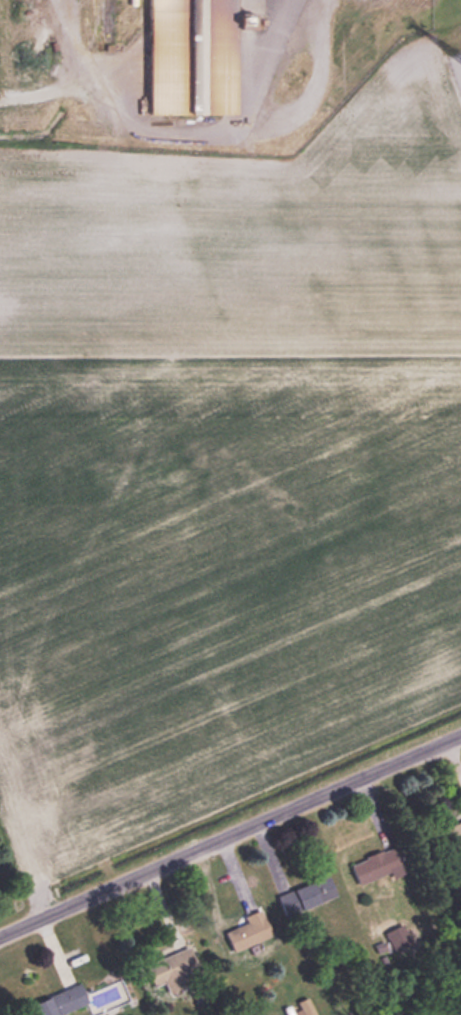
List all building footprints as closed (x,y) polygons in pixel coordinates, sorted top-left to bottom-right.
[(234,113),(232,28),(251,28),(250,13),(226,13),(222,2),(227,0),(147,0),(149,115),(234,113)] [(348,864),(357,884),(402,866),(393,845),(348,864)] [(277,894),(285,915),(335,897),(327,876),(277,894)] [(270,936),(260,910),(242,917),(245,922),(224,931),(232,951),(270,936)] [(202,980),(190,947),(143,965),(151,988),(163,983),(167,993),(202,980)] [(86,1004),(80,985),(30,1001),(34,1014),(54,1014),(86,1004)]
